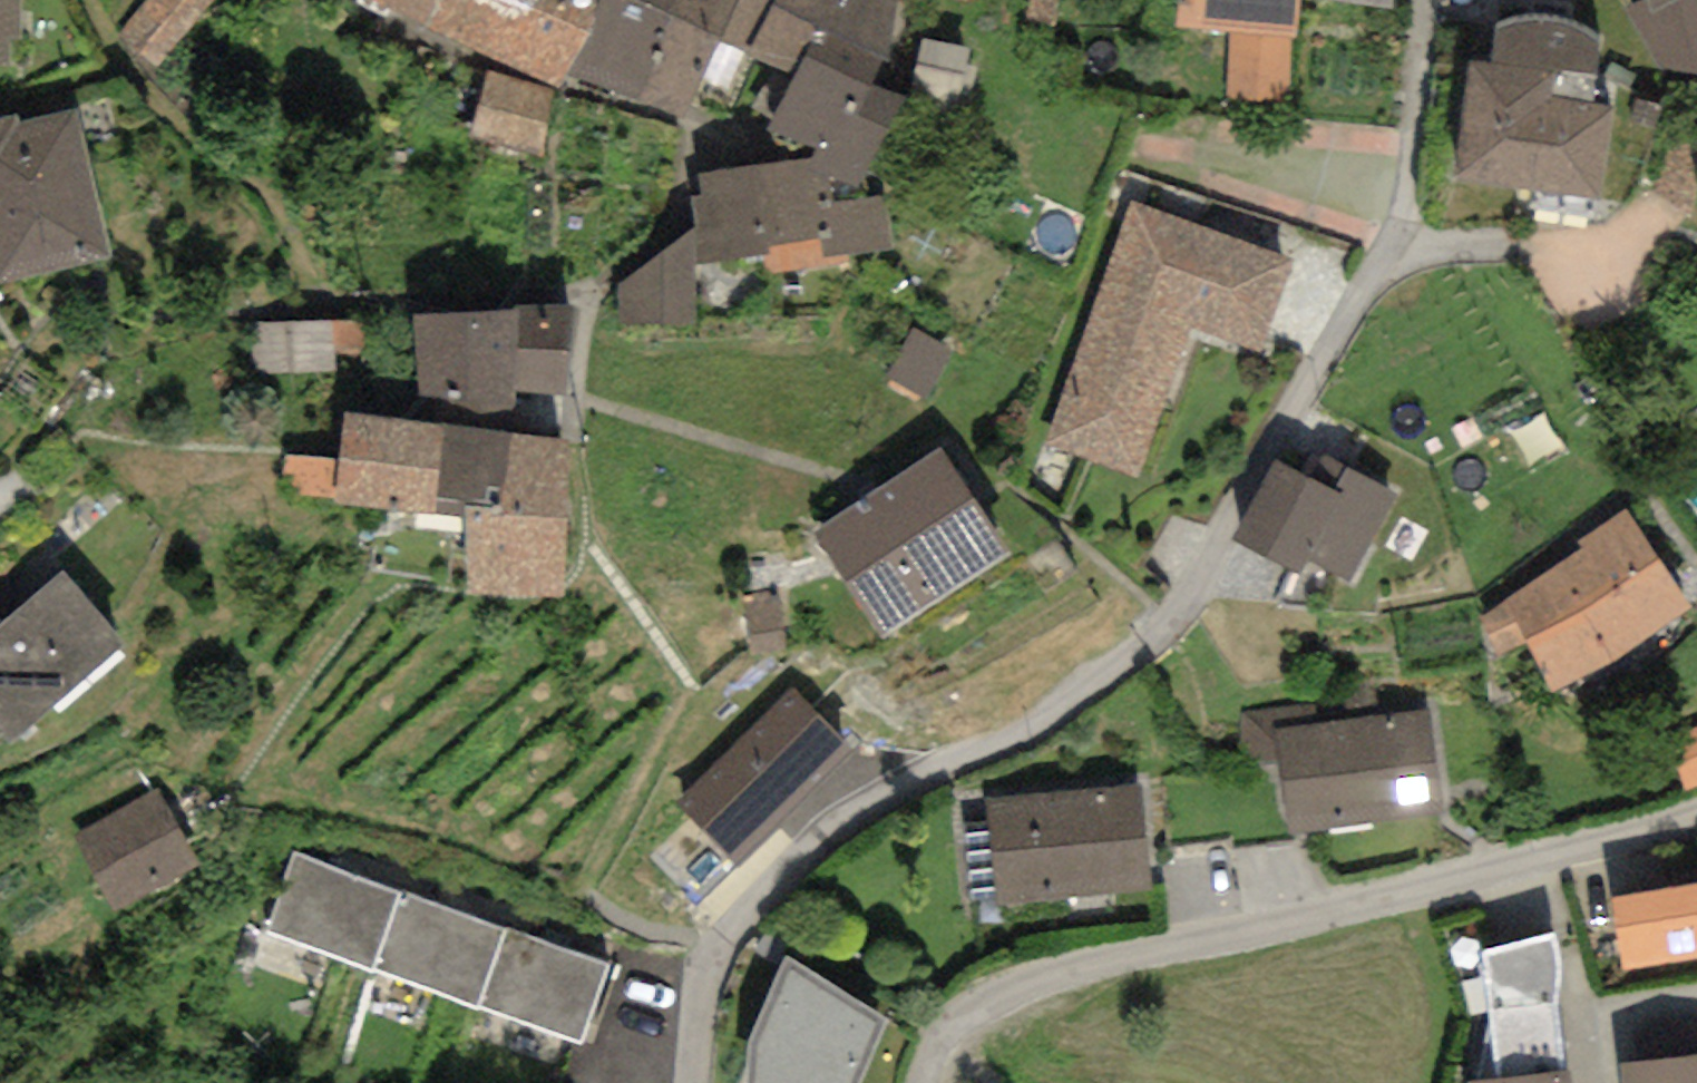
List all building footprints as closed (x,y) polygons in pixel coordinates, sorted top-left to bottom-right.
[(9,65),(9,41),(19,42),(19,0),(0,0),(0,65),(9,65)] [(222,7),(215,0),(165,0),(127,42),(161,73),(222,7)] [(438,0),(362,0),(425,30),(438,0)] [(425,30),(560,88),(568,73),(598,0),(438,0),(425,30)] [(568,73),(634,99),(677,0),(598,0),(568,73)] [(634,99),(682,120),(716,41),(749,56),(773,0),(677,0),(634,99)] [(896,0),(773,0),(749,56),(786,73),(792,58),(886,96),(896,0)] [(1174,25),(1295,36),(1298,0),(1178,0),(1174,25)] [(1652,15),(1647,0),(1645,0),(1628,7),(1662,72),(1696,75),(1696,0),(1680,0),(1652,15)] [(1652,15),(1680,0),(1647,0),(1652,15)] [(1493,26),(1491,63),(1470,60),(1456,179),(1600,197),(1615,77),(1593,75),(1599,39),(1581,30),(1569,25),(1555,22),(1540,20),(1525,20),(1507,23),(1493,26)] [(778,92),(764,128),(805,145),(798,163),(833,177),(865,190),(901,103),(893,100),(837,77),(792,58),(786,73),(778,92)] [(485,74),(468,134),(539,153),(556,93),(485,74)] [(76,110),(23,123),(21,114),(0,119),(0,285),(112,258),(76,110)] [(798,163),(756,167),(765,253),(769,277),(827,267),(825,253),(820,204),(834,203),(833,177),(798,163)] [(765,253),(756,167),(699,173),(701,194),(692,195),(695,227),(699,260),(765,253)] [(889,246),(884,197),(834,203),(820,204),(825,253),(889,246)] [(1290,260),(1130,202),(1040,448),(1133,482),(1189,329),(1256,353),(1290,260)] [(699,260),(695,227),(617,284),(619,327),(700,324),(699,260)] [(576,304),(514,306),(515,310),(515,393),(567,395),(576,304)] [(515,393),(515,310),(415,317),(423,424),(446,428),(489,432),(516,411),(515,393)] [(365,322),(241,322),(241,372),(365,372),(365,322)] [(423,424),(345,412),(337,461),(333,499),(331,505),(434,512),(446,428),(423,424)] [(489,432),(446,428),(434,512),(463,516),(464,594),(563,597),(567,441),(489,432)] [(940,448),(811,537),(884,641),(1012,552),(940,448)] [(1230,537),(1299,575),(1307,561),(1349,583),(1397,494),(1325,454),(1312,479),(1273,458),(1230,537)] [(333,499),(337,461),(286,455),(282,494),(333,499)] [(1627,508),(1578,539),(1585,550),(1476,619),(1501,659),(1524,645),(1556,695),(1691,609),(1627,508)] [(1,624),(0,625),(0,731),(11,744),(124,644),(64,571),(1,624)] [(852,753),(789,689),(674,802),(737,866),(852,753)] [(1278,759),(1289,841),(1451,821),(1436,710),(1309,726),(1306,702),(1243,711),(1250,764),(1278,759)] [(1669,739),(1687,790),(1696,786),(1696,729),(1669,739)] [(1138,782),(985,801),(989,831),(966,834),(974,894),(997,891),(998,905),(1151,885),(1138,782)] [(160,790),(72,837),(113,912),(201,865),(160,790)] [(401,895),(294,854),(264,932),(372,973),(401,895)] [(1611,896),(1622,971),(1696,960),(1696,884),(1611,896)] [(501,930),(401,895),(372,973),(474,1008),(501,930)] [(608,965),(501,930),(474,1008),(581,1044),(608,965)] [(1553,934),(1484,952),(1497,1079),(1564,1072),(1557,1004),(1559,994),(1560,979),(1560,966),(1559,954),(1553,934)] [(787,960),(750,1041),(752,1082),(860,1082),(891,1021),(787,960)] [(1620,1064),(1622,1082),(1696,1082),(1696,1055),(1620,1064)] [(1466,1082),(1573,1082),(1572,1071),(1564,1072),(1497,1079),(1466,1082)]
